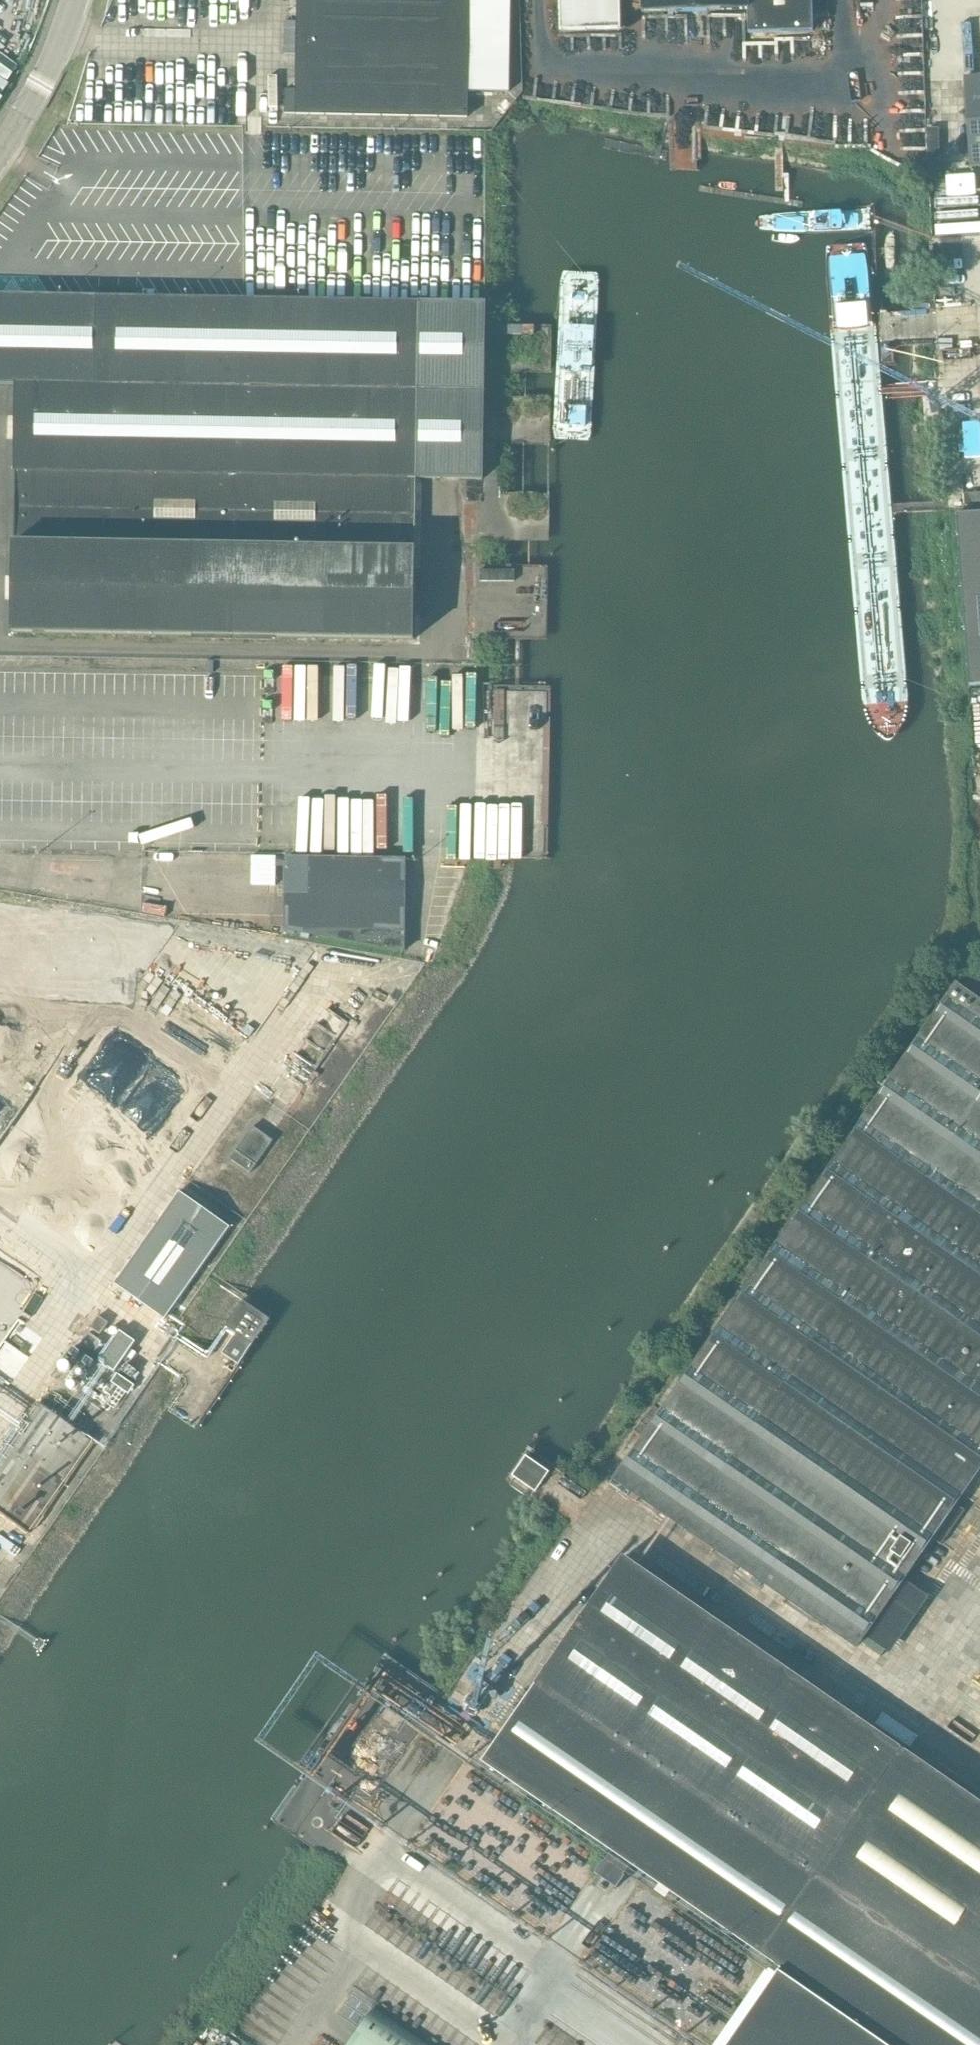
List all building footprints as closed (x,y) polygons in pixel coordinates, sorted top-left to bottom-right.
[(295,115),(467,118),(468,92),(509,92),(511,0),(297,0),(296,51),(296,90),(295,114),(295,115)] [(561,29),(620,28),(620,0),(561,0),(561,29)] [(642,13),(748,10),(749,33),(814,31),(813,0),(641,0),(642,13)] [(964,77),(970,168),(979,167),(979,75),(964,77)] [(285,89),(285,114),(295,114),(296,90),(285,89)] [(486,324),(487,303),(301,299),(301,292),(259,292),(259,299),(140,297),(140,290),(99,289),(99,296),(0,294),(0,385),(16,385),(16,474),(14,541),(13,634),(414,640),(415,549),(416,480),(484,481),(486,324)] [(957,514),(969,686),(979,685),(979,512),(957,514)] [(285,856),(284,931),(405,952),(407,858),(285,856)] [(612,1479),(857,1649),(933,1539),(941,1545),(965,1510),(957,1504),(979,1470),(979,999),(956,983),(612,1479)] [(80,1129),(29,1201),(81,1238),(175,1105),(123,1068),(80,1129)] [(253,1126),(230,1159),(250,1173),(273,1140),(253,1126)] [(180,1191),(115,1283),(165,1319),(230,1227),(180,1191)] [(243,1301),(226,1327),(236,1334),(222,1355),(239,1366),(270,1319),(243,1301)] [(89,1329),(100,1335),(108,1322),(98,1316),(89,1329)] [(99,1361),(115,1372),(136,1341),(120,1330),(99,1361)] [(82,1344),(100,1357),(107,1346),(89,1333),(82,1344)] [(111,1383),(127,1393),(133,1384),(117,1374),(111,1383)] [(0,1454),(0,1515),(28,1535),(93,1444),(35,1402),(0,1454)] [(526,1456),(512,1476),(536,1492),(550,1472),(526,1456)] [(781,1968),(728,2044),(979,2044),(979,1801),(624,1556),(482,1762),(612,1851),(605,1861),(603,1860),(595,1873),(617,1888),(625,1875),(624,1874),(631,1864),(781,1968)] [(375,2007),(348,2044),(430,2044),(375,2007)]
